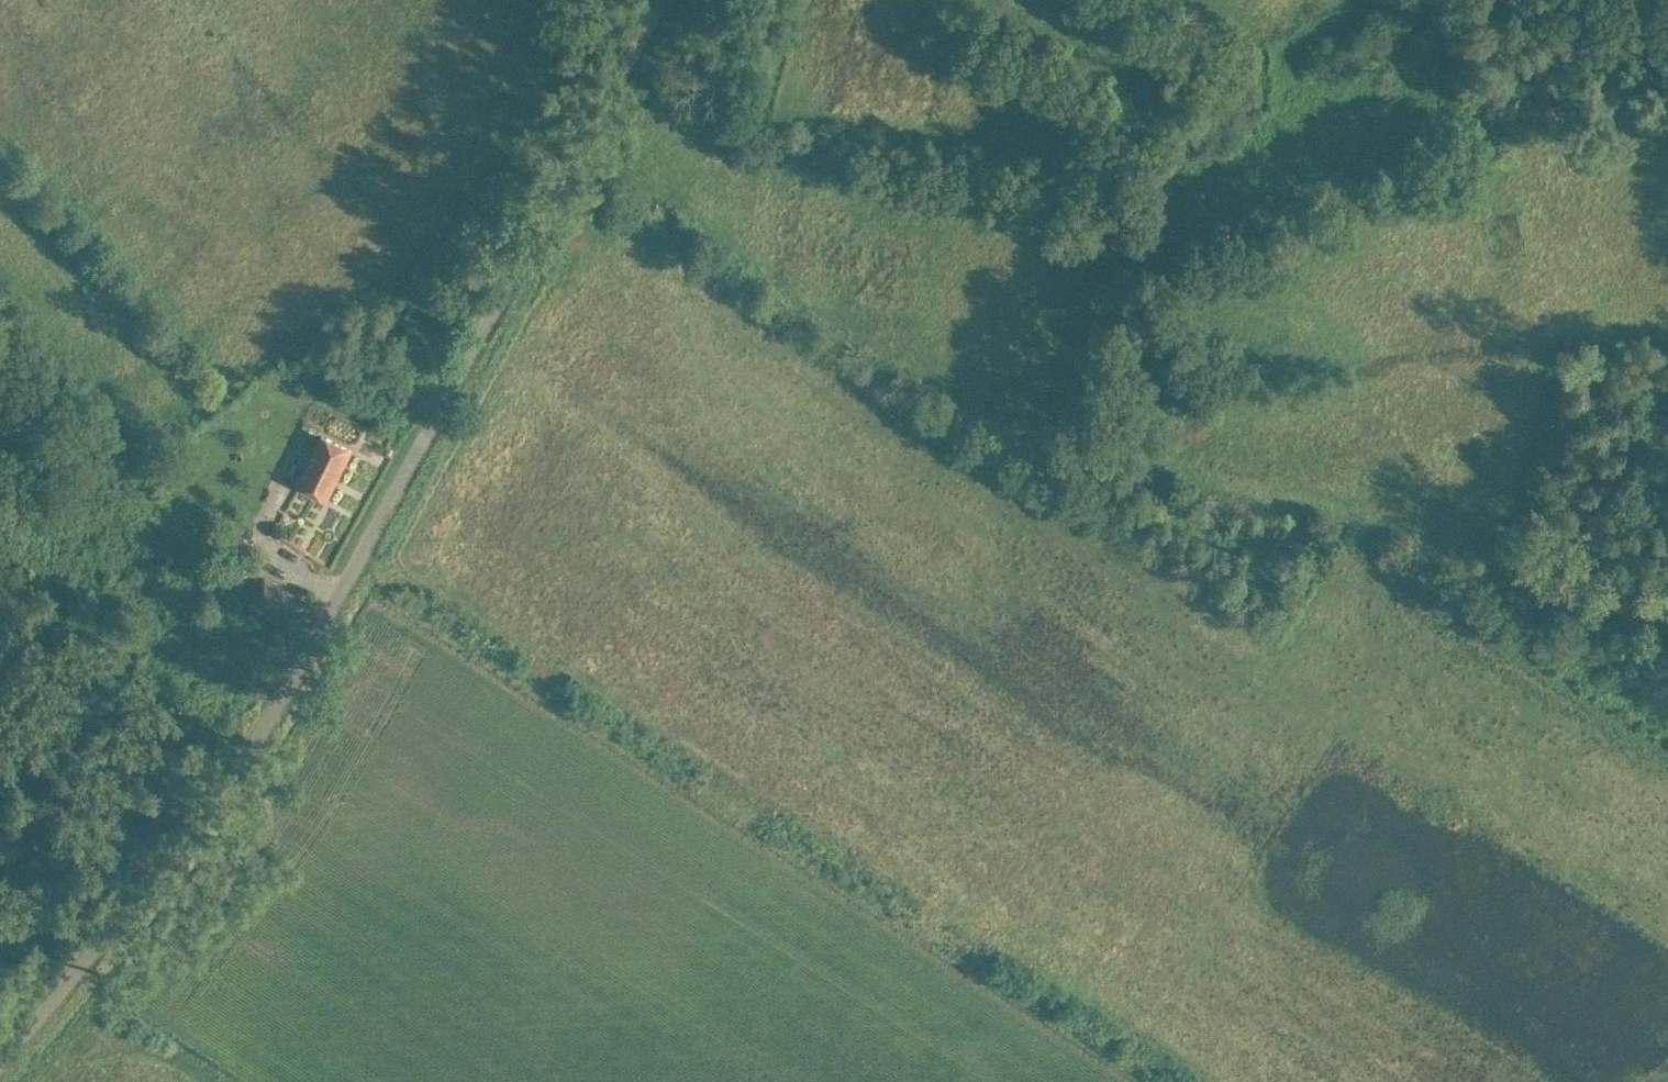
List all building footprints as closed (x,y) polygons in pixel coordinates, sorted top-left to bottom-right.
[(352,450),(322,435),(315,449),(298,483),(327,498),(352,450)]
